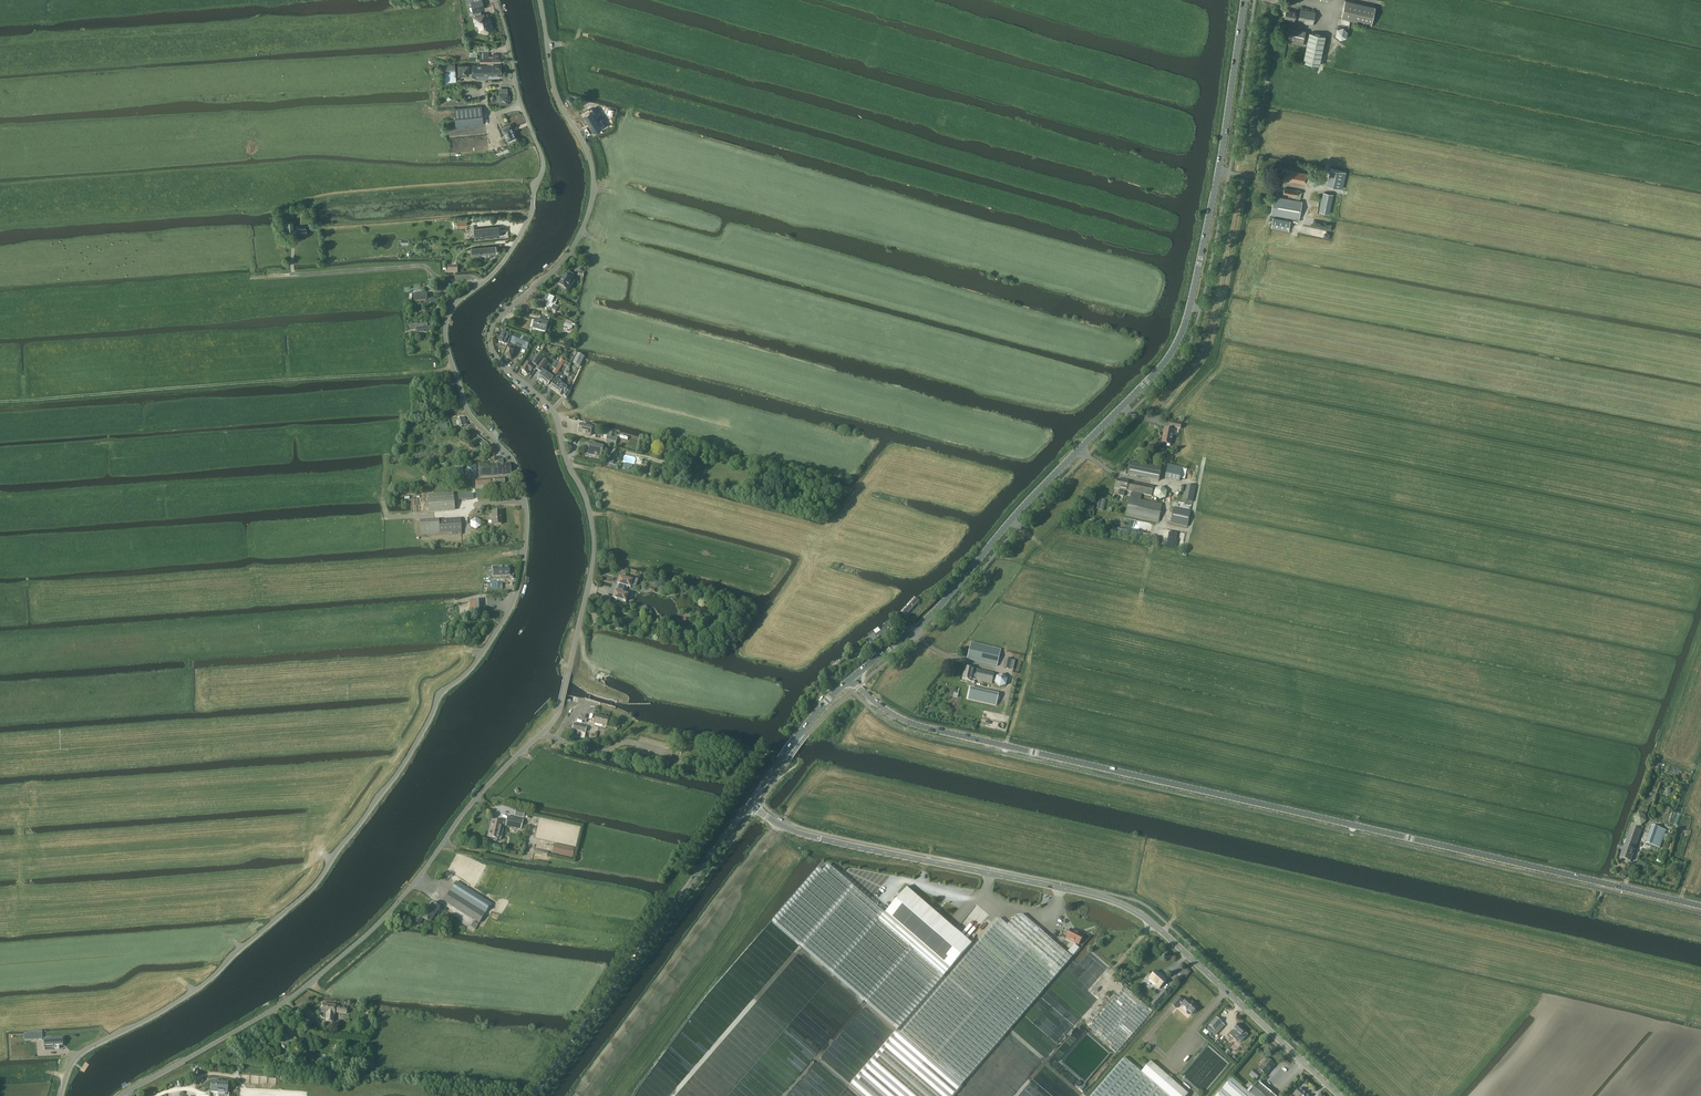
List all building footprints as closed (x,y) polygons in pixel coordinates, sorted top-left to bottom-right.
[(471,2),(473,11),(475,10),(476,15),(473,16),(477,30),(487,33),(488,29),(492,27),(490,17),(486,19),(484,13),(480,15),(478,9),(483,8),(481,0),(479,0),(471,2)] [(1372,24),(1376,7),(1344,0),(1341,17),(1372,24)] [(1312,25),(1315,12),(1300,8),(1299,12),(1286,9),(1284,17),(1291,18),(1290,20),(1312,25)] [(1288,33),(1287,34),(1304,38),(1306,30),(1289,26),(1289,27),(1288,33)] [(1335,35),(1340,39),(1346,37),(1347,31),(1343,27),(1337,29),(1335,35)] [(1303,61),(1318,65),(1319,65),(1325,36),(1309,32),(1303,61)] [(489,63),(494,63),(494,62),(500,62),(500,57),(498,57),(498,54),(493,54),(493,57),(489,57),(489,52),(480,52),(480,63),(489,63)] [(494,63),(489,63),(489,64),(472,64),(472,75),(478,75),(478,79),(489,79),(489,75),(501,75),(501,64),(494,64),(494,63)] [(444,73),(455,72),(454,64),(443,65),(444,73)] [(458,75),(469,74),(469,64),(458,64),(458,75)] [(507,91),(499,91),(499,104),(507,104),(507,91)] [(456,126),(483,124),(481,106),(454,108),(456,126)] [(599,128),(589,113),(582,117),(592,132),(599,128)] [(601,128),(607,124),(604,119),(597,123),(601,128)] [(510,124),(502,127),(507,140),(516,136),(510,124)] [(1318,184),(1319,178),(1314,174),(1309,176),(1306,175),(1306,173),(1290,170),(1280,168),(1278,178),(1288,180),(1304,183),(1305,181),(1308,182),(1312,186),(1318,184)] [(1342,189),(1345,173),(1330,170),(1327,186),(1342,189)] [(1295,198),(1297,190),(1284,187),(1283,193),(1288,194),(1288,196),(1295,198)] [(1329,213),(1333,194),(1324,192),(1320,211),(1329,213)] [(1271,213),(1299,218),(1302,201),(1274,196),(1271,213)] [(1288,230),(1290,221),(1273,217),(1271,227),(1288,230)] [(475,239),(499,236),(498,226),(474,229),(475,239)] [(489,253),(496,252),(496,246),(471,248),(472,255),(485,253),(485,256),(489,255),(489,253)] [(559,284),(566,289),(573,279),(572,279),(574,276),(570,273),(568,276),(565,275),(563,277),(564,278),(562,280),(559,284)] [(458,280),(458,283),(453,283),(453,288),(459,287),(458,285),(464,285),(463,280),(458,280)] [(414,294),(414,302),(426,301),(427,302),(435,301),(434,297),(426,297),(426,294),(414,294)] [(557,299),(547,294),(544,300),(555,305),(557,299)] [(533,328),(546,332),(549,318),(541,316),(540,320),(535,319),(533,328)] [(566,319),(565,323),(564,327),(572,329),(573,325),(575,326),(575,324),(572,324),(573,322),(566,319)] [(416,333),(427,332),(427,325),(424,325),(424,324),(409,325),(409,329),(416,328),(416,333)] [(499,342),(506,344),(509,345),(511,338),(513,333),(503,330),(499,342)] [(531,340),(515,333),(505,356),(511,358),(515,348),(514,348),(515,345),(527,350),(531,340)] [(578,353),(573,363),(580,366),(585,356),(578,353)] [(533,369),(535,371),(542,359),(540,358),(542,356),(538,354),(530,365),(527,362),(522,369),(527,373),(529,370),(531,371),(533,369)] [(557,375),(565,361),(560,358),(558,363),(556,361),(552,367),(554,369),(553,372),(557,375)] [(543,381),(548,374),(545,372),(547,370),(545,369),(545,370),(544,369),(548,363),(543,360),(537,369),(542,373),(538,377),(543,381)] [(549,373),(548,374),(543,381),(548,384),(554,376),(553,375),(552,374),(551,375),(549,373)] [(560,373),(550,386),(555,390),(561,383),(562,382),(566,377),(560,373)] [(561,383),(555,390),(560,393),(563,390),(565,391),(567,388),(564,386),(565,384),(562,382),(561,383)] [(465,416),(457,419),(458,421),(457,421),(456,423),(456,425),(458,426),(459,426),(460,427),(467,425),(465,416)] [(1180,428),(1181,424),(1170,422),(1169,426),(1169,429),(1164,428),(1161,443),(1170,445),(1174,427),(1180,428)] [(579,432),(591,435),(593,428),(581,425),(579,432)] [(609,435),(607,444),(617,446),(619,437),(613,436),(614,430),(605,428),(604,434),(609,435)] [(488,444),(477,435),(474,439),(485,448),(488,444)] [(601,457),(604,448),(599,447),(600,446),(590,444),(587,454),(601,457)] [(497,475),(510,475),(510,464),(503,464),(503,459),(498,459),(499,464),(498,465),(497,463),(479,464),(479,476),(497,475)] [(1128,474),(1159,481),(1161,467),(1131,461),(1128,474)] [(477,476),(477,464),(465,464),(465,476),(477,476)] [(1182,467),(1174,466),(1168,464),(1165,477),(1180,480),(1182,467)] [(463,466),(455,466),(455,475),(463,475),(463,466)] [(499,484),(504,483),(504,478),(492,478),(492,484),(495,484),(495,488),(494,488),(494,493),(500,492),(499,484)] [(476,489),(491,488),(491,479),(476,479),(476,489)] [(1120,489),(1119,495),(1123,496),(1124,490),(1132,492),(1131,498),(1129,497),(1126,515),(1159,521),(1162,504),(1140,500),(1142,494),(1152,496),(1153,486),(1118,479),(1116,488),(1120,489)] [(1192,501),(1196,486),(1186,484),(1182,499),(1192,501)] [(1154,488),(1156,496),(1158,496),(1159,499),(1167,498),(1165,486),(1154,488)] [(428,495),(429,501),(429,511),(454,509),(453,493),(428,495)] [(1105,509),(1106,499),(1098,498),(1097,508),(1105,509)] [(1187,526),(1190,512),(1174,508),(1170,523),(1187,526)] [(501,517),(502,517),(502,511),(491,512),(492,524),(502,523),(501,517)] [(475,529),(482,524),(477,516),(469,521),(475,529)] [(460,518),(438,520),(420,521),(420,534),(452,532),(452,535),(462,534),(460,518)] [(620,576),(618,584),(620,584),(618,591),(616,590),(614,598),(626,602),(628,594),(628,593),(627,593),(626,592),(626,591),(626,590),(626,589),(627,589),(627,588),(628,588),(629,587),(630,587),(632,588),(633,585),(633,586),(634,586),(635,586),(636,586),(637,586),(637,585),(638,585),(638,584),(638,583),(639,580),(627,576),(626,578),(620,576)] [(660,585),(659,587),(663,589),(666,581),(656,578),(654,583),(660,585)] [(470,601),(471,613),(482,612),(481,600),(476,600),(470,601)] [(919,606),(917,603),(905,612),(907,616),(919,606)] [(894,628),(890,623),(876,635),(880,639),(894,628)] [(866,641),(871,647),(875,645),(871,638),(866,641)] [(997,666),(1001,649),(971,642),(967,659),(997,666)] [(1009,669),(1011,660),(1005,659),(1003,667),(1009,669)] [(965,667),(962,679),(971,681),(971,679),(976,680),(979,680),(992,683),(994,673),(978,670),(974,669),(965,667)] [(1003,674),(996,676),(995,683),(1000,687),(1006,685),(1008,679),(1003,674)] [(996,705),(998,694),(971,688),(968,699),(996,705)] [(607,726),(609,717),(597,714),(595,723),(607,726)] [(586,732),(587,726),(575,723),(573,728),(586,732)] [(514,815),(523,817),(524,811),(516,809),(514,815)] [(1641,825),(1646,821),(1645,815),(1639,813),(1634,817),(1635,823),(1641,825)] [(505,816),(503,825),(521,830),(523,820),(505,816)] [(489,831),(488,836),(489,837),(489,839),(495,841),(496,840),(496,838),(498,839),(501,828),(500,828),(501,822),(493,820),(490,830),(489,831)] [(1633,823),(1631,827),(1624,846),(1619,845),(1618,849),(1623,850),(1620,858),(1631,862),(1643,826),(1633,823)] [(1652,826),(1646,843),(1660,848),(1663,838),(1667,840),(1668,837),(1668,835),(1665,834),(1666,831),(1652,826)] [(572,859),(575,848),(555,843),(552,854),(572,859)] [(819,868),(773,922),(865,1002),(897,1030),(972,944),(968,940),(967,940),(955,929),(952,926),(947,922),(944,920),(938,910),(927,905),(906,887),(900,894),(901,895),(885,913),(829,865),(823,871),(819,868)] [(456,881),(450,891),(444,901),(479,923),(491,903),(456,881)] [(435,915),(440,907),(432,903),(427,910),(435,915)] [(435,915),(427,910),(423,917),(420,915),(419,917),(418,916),(415,921),(420,924),(424,919),(430,923),(433,918),(437,921),(439,918),(435,915)] [(999,918),(901,1032),(931,1059),(961,1085),(1021,1016),(1071,957),(1044,933),(1022,915),(1016,916),(1008,926),(999,918)] [(473,921),(468,929),(473,932),(478,924),(473,921)] [(1078,945),(1083,936),(1070,929),(1066,938),(1078,945)] [(1068,952),(1073,956),(1079,948),(1074,944),(1068,952)] [(846,1022),(857,1004),(856,1002),(851,1002),(847,999),(848,997),(844,997),(844,993),(842,993),(842,990),(840,989),(837,984),(833,978),(821,970),(819,971),(816,967),(806,961),(805,1012),(808,1010),(827,1011),(830,1015),(828,1017),(832,1017),(836,1019),(836,1023),(835,1024),(840,1027),(837,1023),(837,1022),(840,1023),(840,1026),(846,1022)] [(1159,988),(1167,979),(1163,976),(1156,971),(1150,978),(1156,984),(1155,985),(1159,988)] [(1118,1051),(1153,1011),(1125,986),(1090,1027),(1118,1051)] [(1155,1007),(1162,999),(1168,993),(1164,989),(1151,1003),(1155,1007)] [(1187,998),(1183,1002),(1182,1001),(1182,1000),(1178,997),(1172,1004),(1176,1008),(1180,1003),(1182,1005),(1181,1005),(1187,1010),(1187,1012),(1187,1013),(1187,1014),(1188,1015),(1190,1014),(1191,1014),(1192,1014),(1193,1012),(1194,1012),(1196,1010),(1196,1009),(1198,1007),(1187,998)] [(334,1011),(335,1008),(335,1005),(323,1003),(322,1013),(327,1013),(326,1021),(333,1022),(334,1011)] [(1216,1018),(1208,1028),(1215,1035),(1219,1031),(1216,1028),(1221,1023),(1216,1018)] [(1234,1030),(1230,1034),(1236,1041),(1237,1041),(1238,1039),(1241,1042),(1247,1035),(1244,1032),(1245,1031),(1245,1030),(1245,1031),(1238,1024),(1233,1029),(1234,1030)] [(897,1030),(851,1082),(867,1095),(952,1095),(961,1085),(897,1030)] [(34,1031),(24,1034),(24,1040),(42,1039),(42,1031),(34,1031)] [(279,1042),(290,1046),(293,1037),(281,1033),(279,1042)] [(63,1038),(44,1038),(45,1047),(55,1046),(55,1049),(59,1049),(59,1046),(63,1046),(63,1038)] [(1188,1093),(1151,1061),(1141,1072),(1124,1058),(1091,1095),(1186,1095),(1188,1093)] [(1266,1075),(1275,1065),(1268,1059),(1259,1069),(1257,1071),(1255,1069),(1250,1075),(1255,1080),(1260,1074),(1259,1073),(1261,1071),(1266,1075)] [(1249,1093),(1231,1078),(1219,1093),(1216,1095),(1252,1095),(1249,1093)] [(229,1094),(230,1085),(228,1085),(228,1082),(212,1081),(211,1092),(218,1093),(218,1090),(221,1091),(223,1095),(225,1095),(229,1094)] [(1249,1093),(1252,1095),(1274,1095),(1258,1082),(1249,1093)] [(1307,1094),(1306,1094),(1300,1088),(1294,1095),(1295,1095),(1310,1095),(1307,1094)]
